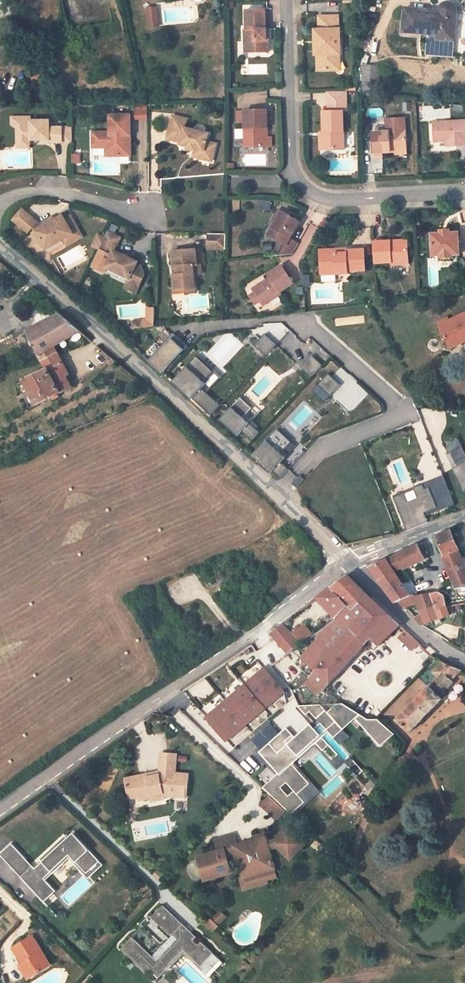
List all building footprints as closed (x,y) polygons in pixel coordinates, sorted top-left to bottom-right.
[(454,5),(450,4),(449,3),(446,3),(443,5),(441,7),(440,8),(440,12),(405,9),(403,32),(427,35),(438,35),(437,39),(449,41),(454,41),(456,14),(457,11),(456,9),(455,6),(454,5)] [(266,28),(265,10),(246,10),(246,30),(244,30),(245,41),(251,41),(251,53),(268,52),(268,41),(266,41),(266,28)] [(158,14),(149,15),(151,27),(160,26),(158,14)] [(338,16),(326,16),(326,30),(319,30),(315,30),(316,41),(318,41),(318,44),(316,44),(316,55),(317,55),(317,70),(336,70),(336,54),(339,54),(340,54),(340,30),(338,30),(338,16)] [(437,39),(438,35),(427,35),(426,47),(448,49),(449,41),(437,39)] [(378,96),(379,67),(364,66),(363,95),(378,96)] [(343,91),(328,91),(328,111),(323,112),(323,132),(324,150),(344,150),(343,91)] [(147,106),(134,106),(133,116),(147,116),(147,106)] [(267,110),(244,111),(245,147),(265,147),(265,136),(265,130),(268,130),(267,110)] [(131,131),(130,115),(110,115),(110,132),(93,133),(93,144),(107,144),(110,146),(110,156),(131,156),(131,135),(129,135),(129,131),(131,131)] [(208,134),(185,128),(187,119),(173,116),(167,139),(181,143),(180,145),(188,147),(187,149),(195,151),(196,152),(197,149),(204,151),(202,159),(212,161),(216,144),(207,142),(208,134)] [(17,128),(17,140),(20,142),(27,142),(29,140),(49,140),(49,142),(62,142),(62,128),(49,128),(49,122),(30,121),(30,117),(11,117),(11,125),(14,128),(17,128)] [(387,131),(372,132),(374,158),(382,157),(382,153),(396,152),(407,152),(406,131),(405,118),(386,119),(387,131)] [(433,122),(434,142),(445,141),(449,141),(449,146),(464,145),(464,121),(433,122)] [(72,128),(62,128),(62,142),(72,142),(72,128)] [(110,156),(110,146),(107,144),(93,144),(93,148),(106,148),(106,156),(110,156)] [(204,151),(197,149),(196,152),(195,151),(193,157),(202,159),(204,151)] [(37,222),(21,209),(12,219),(28,233),(33,227),(37,222)] [(272,228),(281,212),(278,210),(269,227),(272,228)] [(299,222),(281,212),(272,228),(269,235),(285,245),(279,255),(292,254),(298,243),(290,238),(299,222)] [(65,220),(63,216),(54,221),(35,231),(46,249),(64,239),(73,234),(65,220)] [(79,231),(70,216),(65,220),(73,234),(79,231)] [(53,217),(40,224),(37,222),(33,227),(35,231),(54,221),(53,217)] [(82,237),(79,231),(73,234),(64,239),(67,246),(82,237)] [(138,262),(115,251),(121,237),(120,237),(116,235),(107,231),(104,238),(99,249),(111,255),(106,268),(129,278),(126,283),(139,289),(145,275),(141,266),(137,264),(138,262)] [(450,233),(447,233),(447,236),(443,236),(443,234),(440,234),(432,234),(433,256),(440,255),(440,258),(441,258),(452,257),(453,257),(453,254),(460,254),(458,233),(450,233)] [(225,234),(208,234),(207,249),(225,249),(225,234)] [(104,238),(97,235),(92,246),(99,249),(104,238)] [(408,244),(391,244),(391,241),(373,242),(375,263),(391,262),(391,264),(409,264),(408,244)] [(111,255),(99,249),(91,266),(103,272),(106,268),(111,255)] [(198,276),(195,249),(172,252),(174,267),(176,267),(177,275),(173,276),(174,289),(185,288),(185,293),(196,292),(195,281),(194,276),(198,276)] [(347,253),(334,253),(334,250),(320,250),(321,265),(322,265),(323,273),(332,273),(332,274),(348,273),(348,271),(366,270),(365,250),(347,251),(347,253)] [(293,283),(282,266),(268,275),(270,278),(253,289),(255,293),(260,301),(263,306),(281,294),(280,292),(293,283)] [(139,289),(126,283),(124,287),(137,294),(139,289)] [(260,301),(255,293),(249,296),(255,304),(260,301)] [(80,331),(60,314),(26,331),(39,355),(42,361),(57,353),(53,346),(80,331)] [(439,326),(450,348),(464,341),(464,314),(449,321),(439,326)] [(449,321),(448,317),(437,322),(439,326),(449,321)] [(188,346),(174,333),(149,359),(163,372),(168,367),(181,353),(188,346)] [(254,345),(266,356),(277,345),(265,334),(254,345)] [(66,370),(57,353),(42,361),(47,369),(24,381),(37,405),(53,397),(58,394),(71,387),(65,376),(63,372),(66,370)] [(183,355),(181,353),(168,367),(170,369),(183,355)] [(208,394),(223,377),(198,354),(196,356),(213,372),(200,386),(208,394)] [(301,367),(312,377),(323,365),(312,355),(301,367)] [(173,382),(210,417),(220,406),(208,394),(200,386),(213,372),(196,356),(173,382)] [(318,384),(331,395),(341,384),(329,373),(318,384)] [(241,398),(252,408),(258,413),(250,423),(260,413),(242,397),(241,398)] [(241,432),(251,441),(260,432),(250,423),(244,418),(252,408),(241,398),(220,421),(237,437),(241,432)] [(279,479),(287,470),(280,463),(275,459),(290,443),(276,429),(252,456),(264,467),(265,466),(279,479)] [(447,444),(451,451),(462,446),(459,438),(447,444)] [(275,459),(280,463),(295,447),(290,443),(275,459)] [(458,466),(464,462),(464,451),(462,446),(451,451),(458,466)] [(458,466),(452,468),(463,491),(464,490),(464,462),(458,466)] [(295,489),(303,481),(299,476),(291,485),(295,489)] [(445,509),(436,485),(445,482),(443,477),(423,484),(425,490),(429,488),(437,508),(425,513),(426,516),(445,509)] [(445,509),(454,505),(445,482),(436,485),(445,509)] [(406,531),(428,522),(426,516),(425,513),(437,508),(429,488),(425,490),(423,484),(413,488),(414,490),(417,498),(408,502),(404,494),(393,498),(406,531)] [(414,490),(413,488),(393,496),(393,498),(404,494),(414,490)] [(450,531),(436,537),(444,554),(442,555),(451,576),(456,588),(464,587),(464,565),(450,531)] [(393,572),(402,568),(410,566),(414,563),(424,559),(420,544),(408,549),(397,554),(395,555),(386,560),(369,567),(380,582),(393,572)] [(409,579),(402,568),(393,572),(399,580),(402,584),(409,579)] [(224,570),(214,576),(222,588),(232,582),(224,570)] [(399,580),(393,572),(380,582),(385,590),(399,580)] [(347,575),(330,588),(349,607),(352,610),(367,595),(347,575)] [(420,606),(421,611),(423,615),(415,618),(423,626),(426,624),(431,622),(440,619),(437,611),(447,608),(444,595),(439,592),(431,594),(420,596),(415,596),(409,596),(402,584),(399,580),(385,590),(396,603),(399,601),(408,610),(420,606)] [(349,607),(330,588),(317,598),(336,619),(349,607)] [(400,625),(367,595),(352,610),(349,607),(336,619),(314,635),(316,637),(299,657),(315,670),(309,677),(310,678),(322,691),(370,638),(378,645),(400,625)] [(289,653),(301,644),(283,623),(270,633),(275,639),(276,638),(289,653)] [(293,632),(301,642),(312,634),(304,624),(293,632)] [(412,652),(420,643),(404,630),(397,638),(412,652)] [(451,680),(461,670),(450,666),(443,662),(441,664),(437,661),(436,663),(436,665),(439,666),(437,668),(433,671),(438,676),(428,687),(428,688),(397,719),(410,732),(442,699),(439,696),(445,691),(453,682),(451,680)] [(207,718),(226,741),(283,692),(264,669),(226,701),(207,717),(207,718)] [(322,691),(310,678),(306,683),(317,696),(322,691)] [(342,704),(298,706),(306,715),(309,712),(318,721),(320,723),(322,725),(342,704)] [(367,720),(342,704),(322,725),(327,730),(329,732),(334,737),(342,729),(354,718),(380,745),(392,733),(377,717),(367,720)] [(318,721),(312,727),(314,729),(320,723),(318,721)] [(286,728),(259,752),(278,774),(289,786),(295,792),(297,795),(309,784),(292,766),(290,763),(314,741),(317,744),(324,751),(330,746),(323,738),(320,736),(314,729),(312,727),(309,724),(294,738),(286,728)] [(342,729),(334,737),(340,744),(349,736),(342,729)] [(321,735),(320,736),(323,738),(324,737),(328,733),(329,732),(327,730),(326,731),(321,735)] [(317,744),(314,741),(290,763),(292,766),(317,744)] [(278,774),(259,752),(257,754),(276,775),(278,774)] [(125,779),(128,794),(137,792),(138,797),(139,801),(151,798),(151,796),(162,794),(163,796),(187,798),(188,775),(175,774),(176,755),(161,754),(160,773),(158,773),(158,776),(150,778),(146,775),(125,779)] [(340,756),(334,762),(343,771),(349,766),(348,765),(340,756)] [(353,759),(348,765),(349,766),(358,776),(364,770),(353,759)] [(297,795),(295,792),(289,797),(284,791),(289,786),(278,774),(276,775),(262,788),(270,796),(280,806),(285,811),(291,816),(305,804),(297,795)] [(319,795),(309,784),(297,795),(305,804),(291,816),(293,818),(319,795)] [(280,806),(270,796),(261,805),(271,815),(280,806)] [(285,811),(280,806),(271,815),(276,820),(285,811)] [(237,846),(218,852),(197,858),(203,881),(231,873),(228,862),(237,860),(240,870),(243,878),(274,869),(269,850),(277,848),(290,861),(304,845),(287,829),(276,841),(267,844),(264,835),(253,838),(254,841),(255,844),(245,847),(244,844),(237,846)] [(31,865),(20,876),(43,901),(55,890),(43,878),(68,855),(85,874),(98,861),(101,865),(102,864),(80,840),(78,842),(72,835),(74,833),(72,832),(66,837),(41,861),(34,868),(31,865)] [(64,835),(39,859),(41,861),(66,837),(64,835)] [(214,841),(218,852),(237,846),(233,835),(214,841)] [(0,853),(0,855),(12,867),(16,863),(18,866),(25,859),(10,843),(0,853)] [(18,866),(14,870),(20,876),(31,865),(25,859),(18,866)] [(98,861),(85,874),(88,877),(101,865),(98,861)] [(277,878),(274,869),(243,878),(240,879),(243,890),(267,884),(266,881),(277,878)] [(170,912),(162,905),(151,917),(158,924),(170,912)] [(221,910),(212,919),(218,925),(226,916),(221,910)] [(196,937),(170,912),(158,924),(176,941),(156,960),(131,937),(120,948),(145,972),(148,969),(158,978),(184,950),(200,966),(213,953),(201,941),(198,945),(193,940),(196,937)] [(214,931),(219,926),(218,925),(212,919),(211,918),(206,923),(214,931)] [(25,963),(33,976),(50,965),(32,936),(13,948),(23,964),(25,963)] [(218,957),(213,953),(200,966),(205,970),(218,957)] [(29,979),(33,976),(25,963),(23,964),(20,966),(29,979)]
